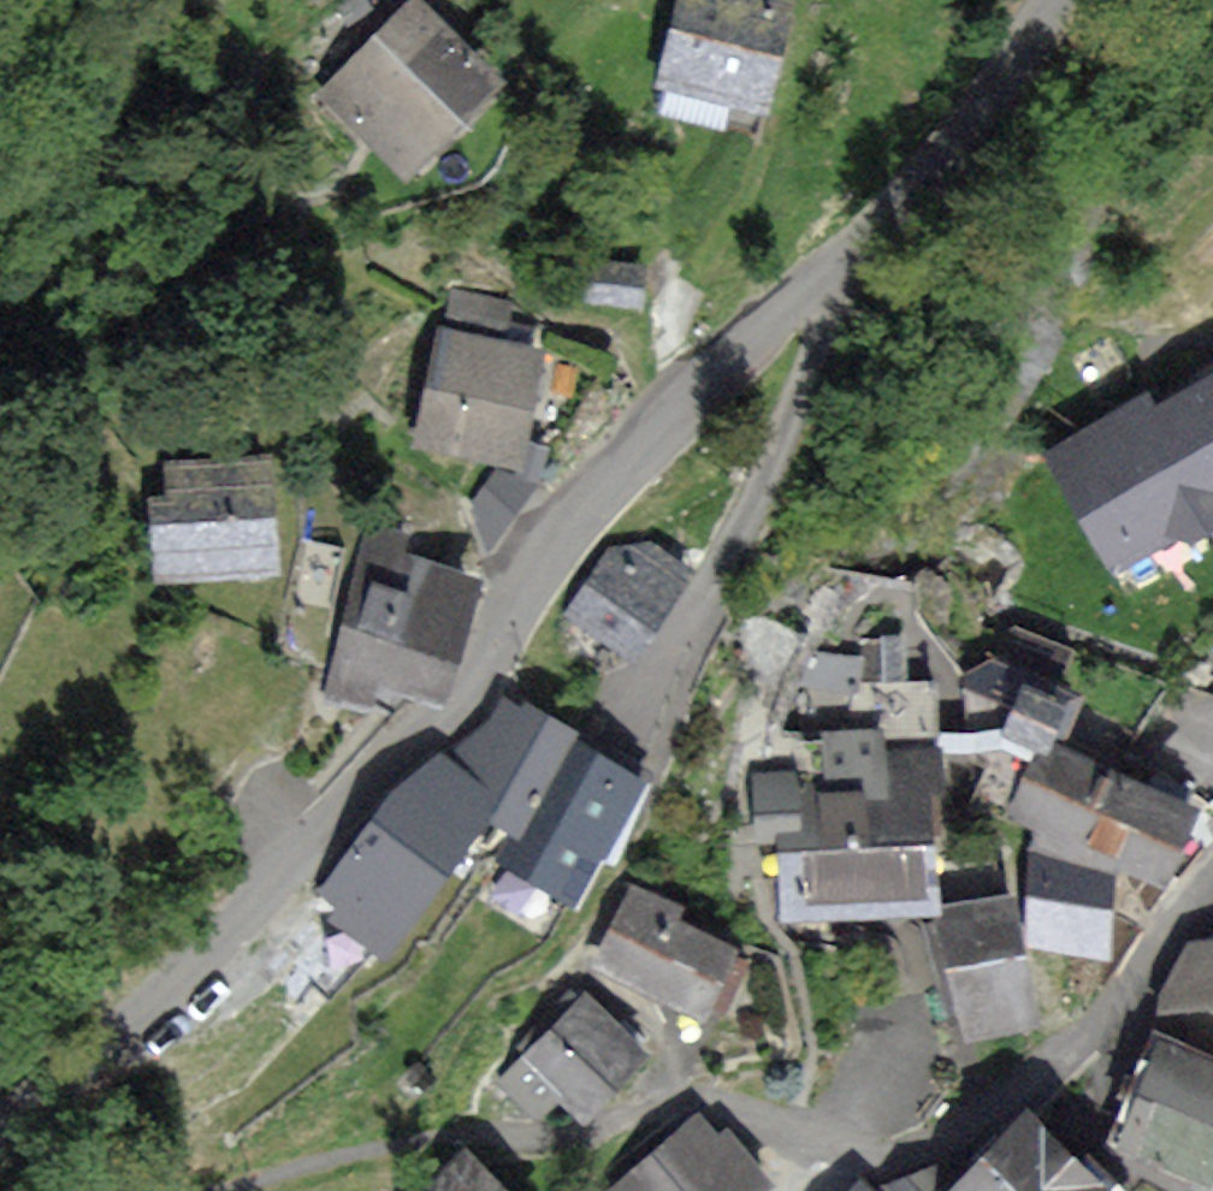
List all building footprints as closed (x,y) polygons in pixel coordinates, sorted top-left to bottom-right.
[(787,0),(684,0),(663,81),(760,107),(788,0),(787,0)] [(496,83),(420,7),(331,96),(408,172),(496,83)] [(538,352),(445,333),(423,443),(516,462),(538,352)] [(1054,456),(1115,560),(1212,503),(1212,387),(1155,421),(1145,403),(1054,456)] [(266,462),(174,469),(176,502),(154,503),(159,572),(273,565),(266,462)] [(402,542),(370,533),(327,689),(370,700),(376,676),(438,692),(468,581),(397,561),(402,542)] [(621,541),(572,613),(629,652),(678,580),(621,541)] [(830,775),(760,779),(764,844),(782,843),(786,914),(940,905),(927,689),(859,694),(861,734),(827,736),(830,775)] [(1062,706),(1027,690),(1009,732),(1043,747),(1062,706)] [(496,821),(512,832),(572,739),(526,709),(520,717),(506,708),(469,765),(513,794),(496,821)] [(645,784),(579,743),(522,835),(508,857),(574,898),(645,784)] [(1192,803),(1045,753),(1025,813),(1052,822),(1045,841),(1165,881),(1192,803)] [(496,801),(442,760),(390,798),(325,889),(343,903),(334,919),(383,953),(443,875),(496,801)] [(1115,865),(1038,856),(1028,945),(1104,954),(1115,865)] [(671,908),(639,892),(604,962),(699,1009),(726,954),(664,923),(671,908)] [(941,920),(970,1036),(1038,1019),(1008,903),(941,920)] [(1198,945),(1166,1009),(1212,1005),(1212,943),(1198,945)] [(646,1055),(588,998),(505,1080),(536,1111),(558,1090),(584,1116),(646,1055)] [(1161,1042),(1120,1140),(1208,1176),(1212,1164),(1212,1063),(1161,1042)] [(1022,1122),(955,1190),(1094,1190),(1022,1122)] [(697,1124),(617,1190),(763,1190),(769,1186),(727,1137),(716,1147),(697,1124)] [(467,1161),(438,1190),(498,1190),(467,1161)] [(932,1172),(914,1190),(952,1190),(932,1172)]
